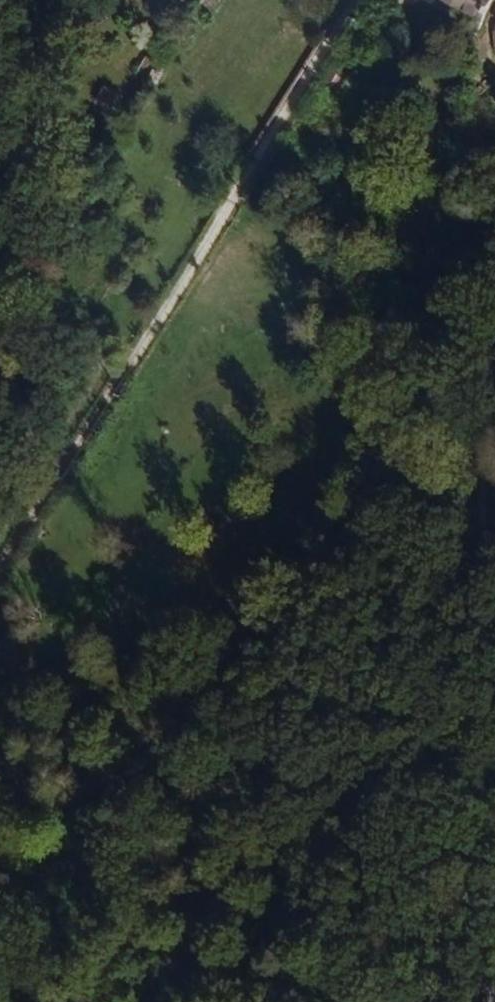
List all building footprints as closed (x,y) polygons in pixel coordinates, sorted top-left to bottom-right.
[(492,11),(494,5),(494,0),(472,0),(492,11)]
